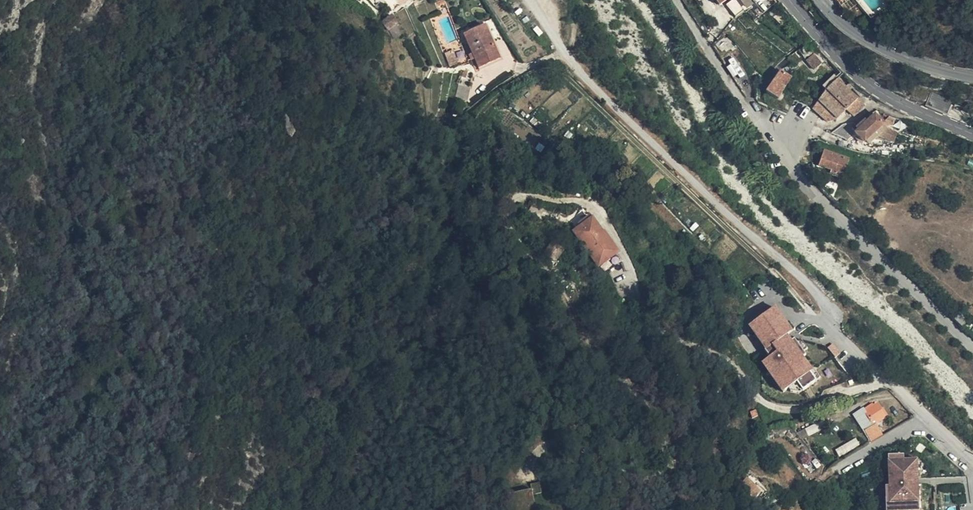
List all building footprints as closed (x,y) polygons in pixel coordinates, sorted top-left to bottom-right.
[(746,0),(732,0),(726,4),(736,17),(745,9),(750,5),(746,0)] [(814,6),(809,11),(817,21),(823,16),(814,6)] [(780,21),(785,17),(776,8),(772,12),(780,21)] [(387,30),(389,29),(395,24),(397,23),(392,14),(381,22),(387,30)] [(857,22),(860,26),(870,19),(867,15),(857,22)] [(485,25),(464,33),(478,68),(500,59),(485,25)] [(397,27),(390,32),(396,40),(402,35),(397,27)] [(810,45),(808,43),(805,43),(803,43),(801,45),(800,46),(799,49),(799,50),(800,53),(802,55),(805,57),(809,56),(811,54),(813,51),(812,49),(811,46),(810,45)] [(445,53),(448,61),(455,58),(453,50),(445,53)] [(796,52),(789,58),(793,63),(800,57),(796,52)] [(815,53),(814,54),(822,63),(823,61),(815,53)] [(822,63),(814,54),(806,60),(814,69),(822,63)] [(455,58),(448,61),(450,67),(457,63),(455,58)] [(779,71),(766,90),(778,98),(790,79),(779,71)] [(834,75),(823,87),(826,89),(837,78),(834,75)] [(826,89),(813,108),(824,119),(830,113),(836,119),(846,109),(857,98),(837,78),(826,89)] [(467,99),(469,87),(459,84),(456,97),(467,99)] [(947,114),(948,114),(954,101),(933,91),(926,105),(947,114)] [(853,117),(865,106),(857,98),(846,109),(853,117)] [(830,113),(824,119),(827,122),(836,119),(830,113)] [(857,124),(855,121),(847,124),(842,124),(831,133),(838,139),(849,142),(853,139),(857,136),(863,142),(866,140),(882,124),(883,123),(874,114),(873,115),(872,114),(862,123),(860,121),(857,124)] [(886,128),(882,124),(866,140),(869,144),(886,128)] [(857,136),(853,139),(860,146),(863,142),(857,136)] [(842,176),(848,159),(823,150),(819,165),(832,170),(831,173),(842,176)] [(583,245),(601,232),(583,207),(571,216),(578,226),(573,231),(580,242),(579,243),(581,247),(583,245)] [(617,252),(602,231),(601,232),(583,245),(597,267),(617,252)] [(185,235),(180,239),(186,246),(190,242),(185,235)] [(554,262),(562,250),(552,243),(544,255),(554,262)] [(768,355),(761,360),(781,390),(797,380),(802,387),(818,377),(788,331),(793,329),(777,304),(748,322),(768,355)] [(955,320),(963,327),(970,320),(962,312),(955,320)] [(868,431),(875,426),(874,423),(887,415),(882,407),(880,409),(877,404),(873,407),(872,405),(857,414),(868,431)] [(874,440),(881,435),(875,426),(868,431),(874,440)] [(856,439),(835,448),(839,455),(859,445),(856,439)] [(884,480),(885,509),(924,509),(924,487),(913,487),(913,481),(915,480),(915,473),(920,473),(920,463),(905,463),(905,458),(889,457),(889,481),(885,481),(884,480)] [(740,484),(738,487),(742,491),(743,490),(753,499),(760,492),(740,472),(734,478),(740,484)] [(508,491),(510,509),(535,509),(532,489),(508,491)]
